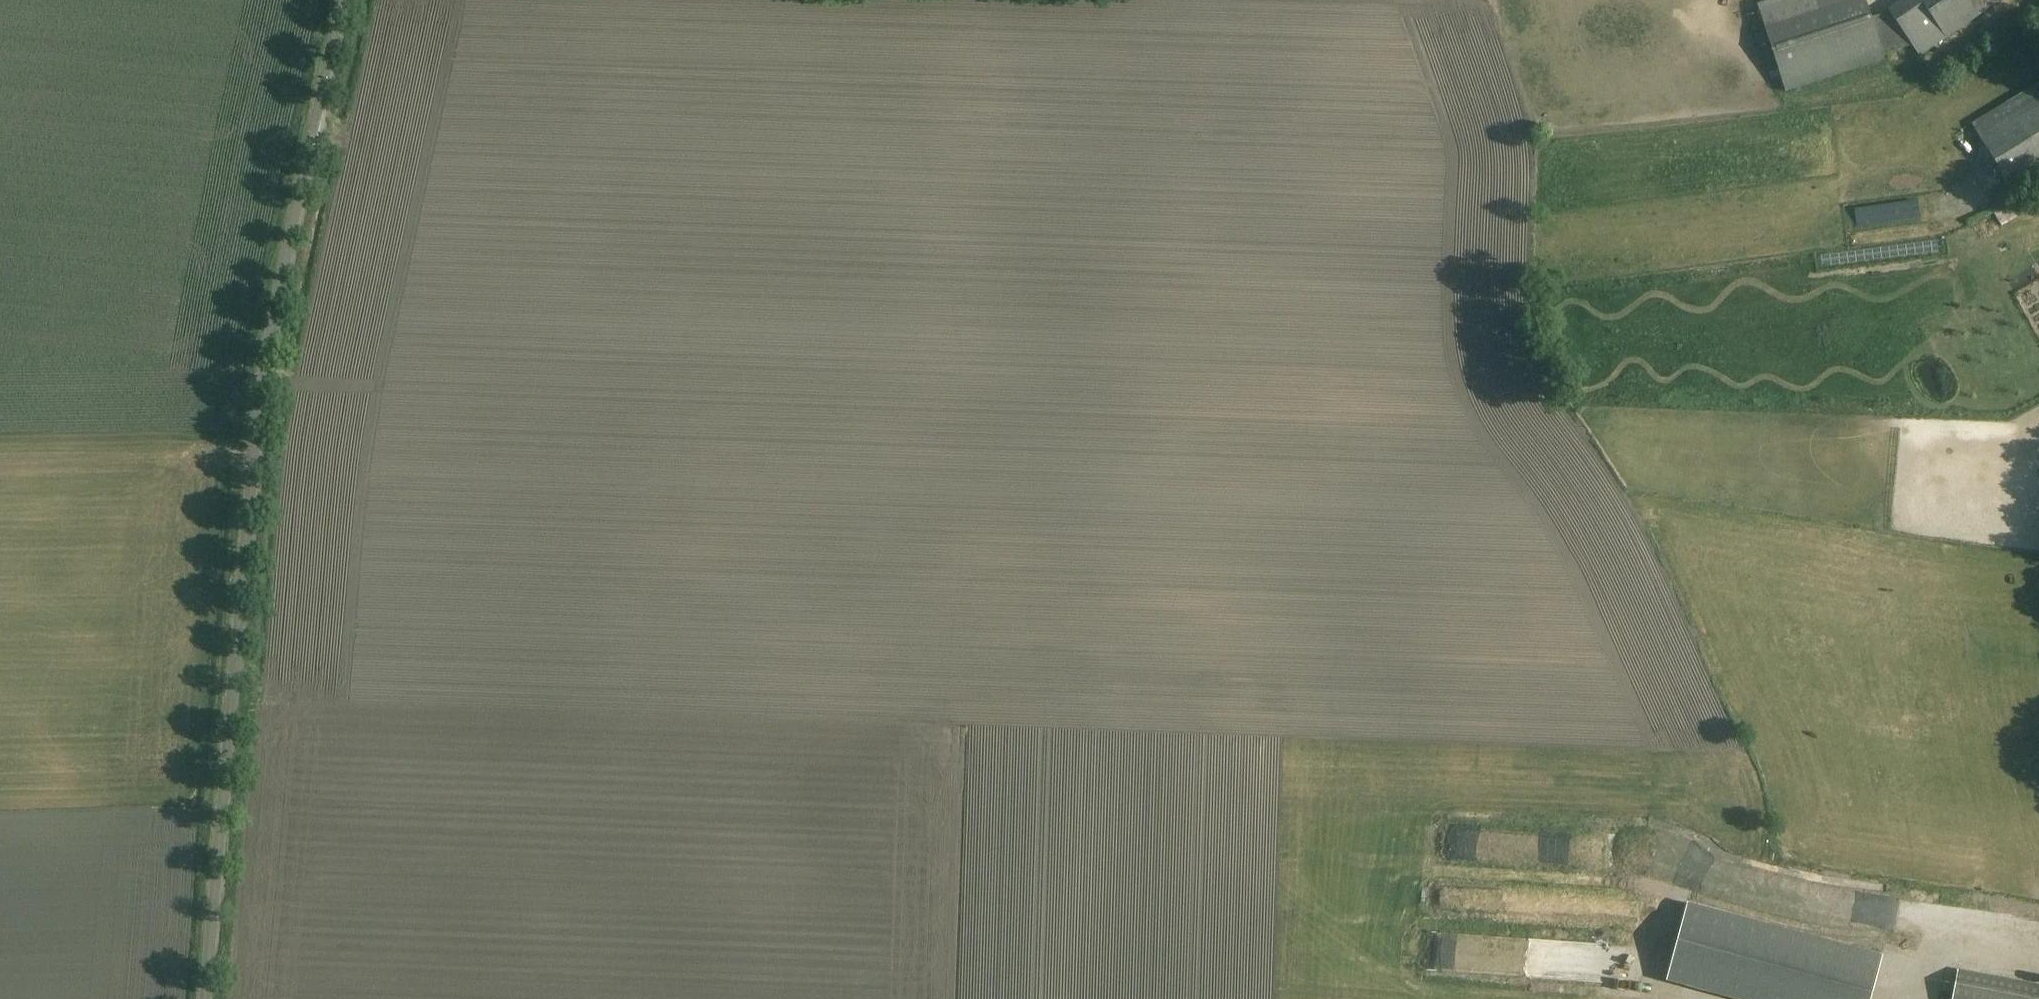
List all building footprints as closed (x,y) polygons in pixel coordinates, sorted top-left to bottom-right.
[(1887,11),(1889,13),(1871,19),(1864,0),(1858,0),(1855,1),(1855,0),(1778,0),(1758,6),(1786,93),(1885,60),(1883,56),(1912,46),(1920,57),(2003,0),(1903,0),(1887,11)] [(1973,126),(2007,184),(2038,165),(2038,87),(1973,126)] [(1861,229),(1925,221),(1923,203),(1859,211),(1861,229)] [(1880,958),(1686,904),(1665,980),(1735,998),(1868,998),(1880,958)] [(1437,964),(1505,966),(1506,936),(1438,934),(1437,964)] [(1952,998),(2038,998),(2038,986),(2032,984),(1957,970),(1952,998)]
